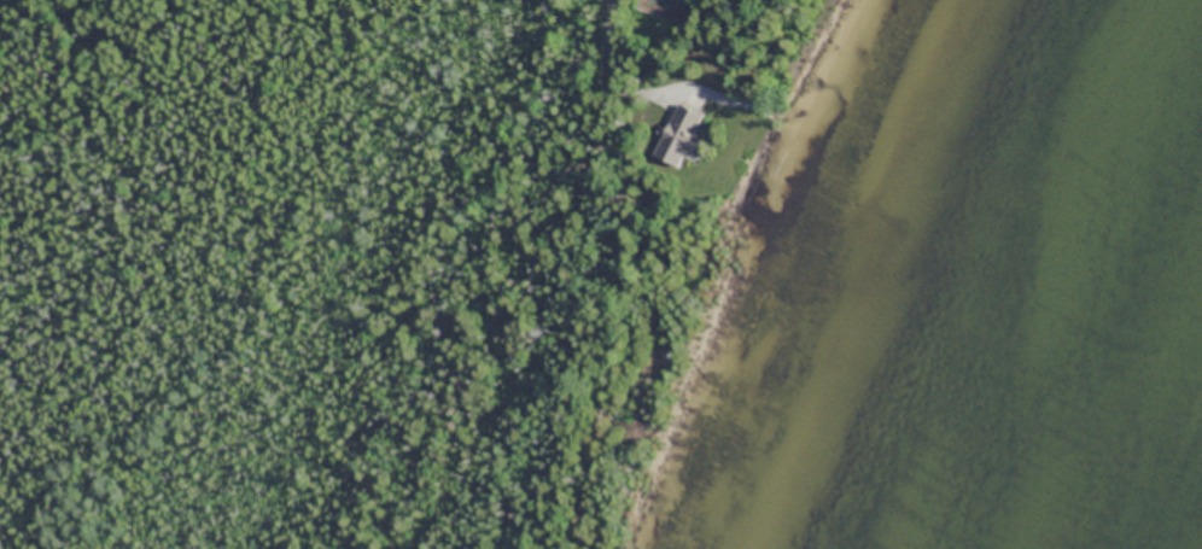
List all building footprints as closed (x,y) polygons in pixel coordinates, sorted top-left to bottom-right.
[(702,115),(675,103),(652,156),(679,168),(702,115)]
